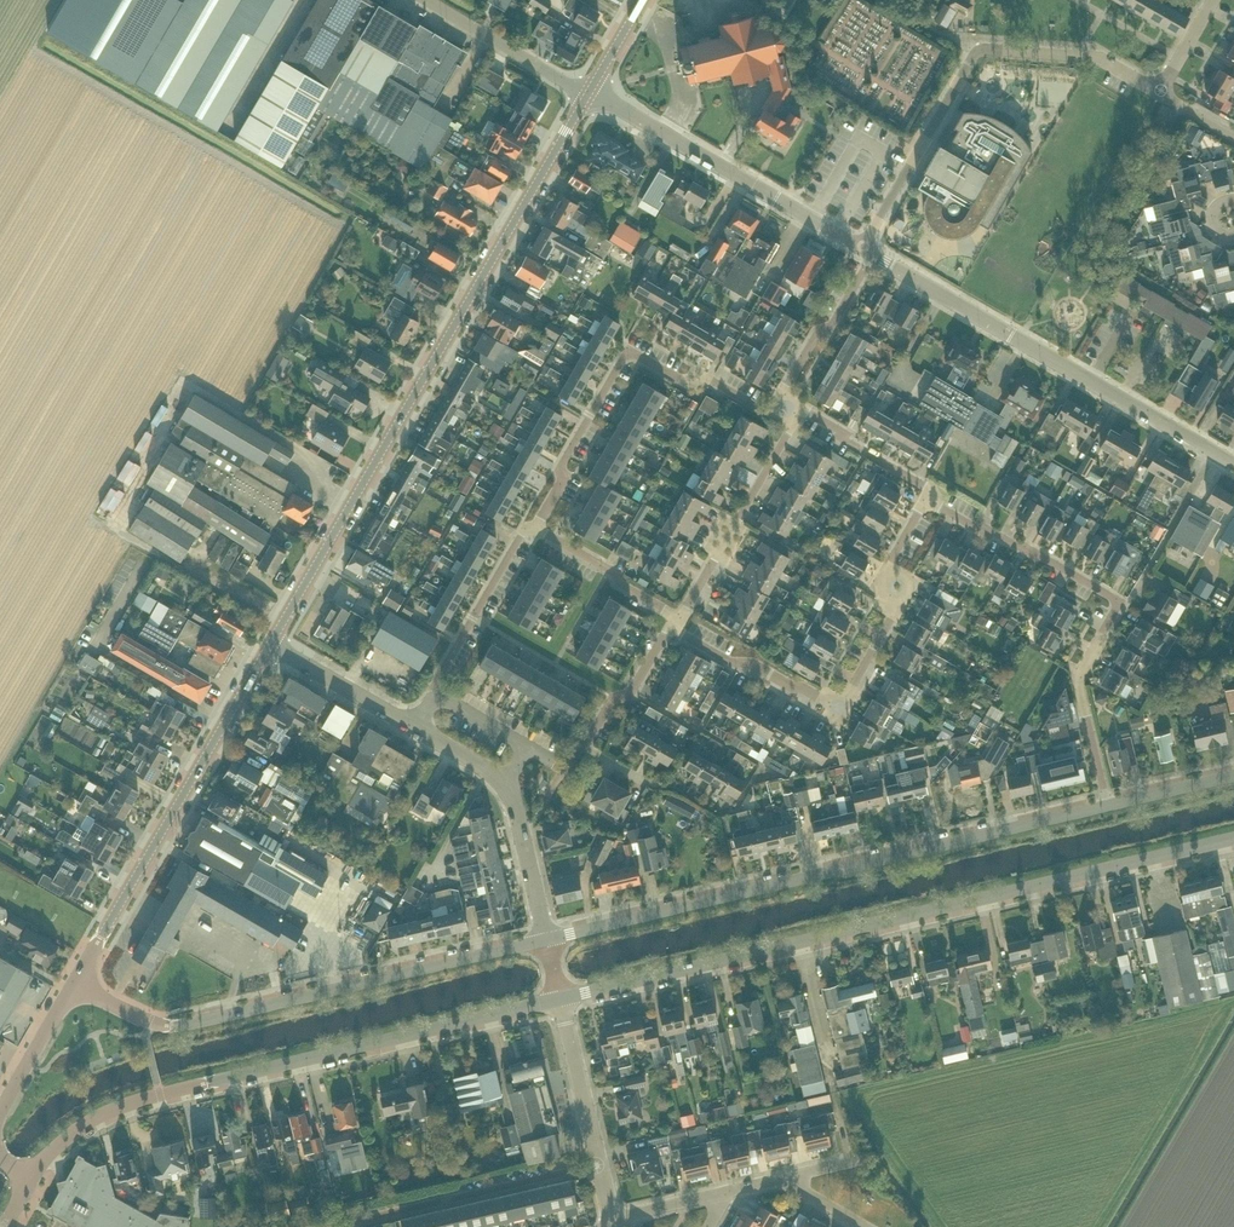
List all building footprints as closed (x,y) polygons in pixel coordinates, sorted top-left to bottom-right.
[(178,0),(66,0),(48,32),(134,83),(181,2),(178,0)] [(184,4),(181,2),(134,83),(217,132),(268,43),(293,0),(186,0),(184,4)] [(447,126),(450,120),(431,109),(463,55),(371,0),(317,0),(282,61),(235,138),(240,141),(282,166),(318,106),(319,107),(329,113),(330,111),(423,167),(447,126)] [(487,1),(504,11),(511,0),(487,0),(487,1)] [(546,13),(552,3),(547,0),(531,0),(529,2),(546,13)] [(570,17),(591,29),(599,14),(588,8),(590,6),(580,0),(568,0),(564,7),(572,12),(570,17)] [(780,5),(788,10),(793,1),(792,0),(782,0),(780,5)] [(966,0),(952,0),(949,5),(967,16),(973,4),(966,0)] [(1141,0),(1129,0),(1126,6),(1134,11),(1141,0)] [(1152,0),(1141,0),(1134,11),(1143,16),(1152,0)] [(1162,3),(1157,0),(1152,0),(1143,16),(1151,21),(1162,3)] [(944,3),(934,21),(947,28),(956,11),(944,3)] [(1160,26),(1170,8),(1162,3),(1151,21),(1160,26)] [(1168,31),(1179,13),(1170,8),(1160,26),(1168,31)] [(1177,36),(1188,18),(1179,13),(1168,31),(1177,36)] [(757,27),(754,16),(740,20),(739,14),(731,17),(732,22),(718,25),(721,36),(711,39),(710,35),(698,39),(698,42),(679,47),(682,59),(678,60),(681,73),(686,72),(689,83),(708,78),(709,82),(721,79),(720,75),(730,73),(733,84),(747,80),(749,85),(757,83),(756,78),(769,75),(773,90),(781,95),(770,113),(764,109),(758,118),(756,117),(751,118),(752,124),(754,125),(753,127),(784,145),(795,128),(796,128),(801,119),(790,112),(785,120),(776,115),(776,116),(775,115),(791,88),(783,55),(778,57),(777,52),(780,51),(784,44),(782,36),(775,32),(771,33),(769,24),(757,27)] [(585,38),(562,25),(557,32),(552,29),(553,27),(541,20),(533,34),(549,44),(547,48),(555,52),(572,61),(579,49),(580,49),(585,38)] [(1231,43),(1226,53),(1228,54),(1227,56),(1233,61),(1233,45),(1231,43)] [(1233,78),(1219,70),(1218,72),(1216,70),(1211,80),(1232,92),(1233,93),(1233,75),(1233,78)] [(496,83),(491,91),(496,94),(505,79),(500,76),(496,83)] [(1227,99),(1232,92),(1211,80),(1205,89),(1207,90),(1206,92),(1217,98),(1213,105),(1226,113),(1232,102),(1227,99)] [(871,96),(877,86),(870,82),(864,93),(871,96)] [(523,87),(511,107),(516,111),(519,112),(536,122),(549,102),(523,87)] [(1188,99),(1195,103),(1197,98),(1191,94),(1188,99)] [(313,141),(329,113),(319,107),(295,149),(307,157),(316,143),(313,141)] [(508,125),(506,127),(510,129),(512,131),(527,139),(536,122),(519,112),(516,111),(512,118),(508,125)] [(1023,168),(1032,152),(1029,147),(1025,141),(1021,136),(1016,132),(1011,128),(1006,124),(1000,121),(995,118),(989,116),(982,114),(976,113),(969,112),(963,112),(953,129),(957,131),(942,157),(937,154),(917,187),(928,193),(926,198),(924,202),(924,207),(924,212),(925,216),(926,221),(929,225),(932,229),(935,232),(939,235),(944,237),(948,238),(953,238),(958,238),(963,237),(967,235),(971,232),(975,229),(978,226),(1018,164),(1023,168)] [(490,120),(482,133),(488,137),(484,145),(488,147),(497,153),(502,145),(507,148),(505,152),(516,158),(520,151),(521,152),(524,147),(522,146),(526,140),(527,139),(512,131),(510,129),(506,127),(497,122),(496,124),(490,120)] [(452,121),(449,126),(458,131),(462,124),(457,121),(456,123),(452,121)] [(1193,125),(1187,136),(1193,139),(1199,138),(1203,131),(1193,125)] [(480,170),(475,167),(443,148),(454,130),(447,126),(423,167),(422,169),(444,182),(443,184),(448,187),(454,178),(465,184),(463,187),(491,203),(503,183),(486,174),(486,173),(480,170)] [(455,130),(449,141),(460,147),(467,137),(455,130)] [(476,132),(472,138),(481,143),(484,137),(476,132)] [(606,164),(636,181),(645,165),(625,153),(627,150),(609,139),(609,137),(602,133),(598,134),(593,141),(594,145),(596,146),(588,159),(604,168),(606,164)] [(1213,140),(1206,141),(1209,155),(1216,154),(1213,140)] [(449,141),(445,148),(450,151),(454,145),(449,141)] [(511,169),(503,164),(505,162),(496,157),(495,158),(489,154),(480,170),(486,173),(487,171),(504,181),(511,169)] [(297,175),(306,159),(299,155),(290,171),(297,175)] [(1233,171),(1232,168),(1228,169),(1226,159),(1213,162),(1212,161),(1201,164),(1205,181),(1205,182),(1213,180),(1216,191),(1229,188),(1228,186),(1233,184),(1233,174),(1233,171)] [(1201,164),(1201,162),(1189,165),(1189,167),(1176,170),(1178,175),(1175,175),(1177,181),(1179,180),(1179,181),(1184,179),(1190,202),(1192,202),(1202,207),(1205,206),(1208,200),(1201,196),(1198,183),(1205,181),(1201,164)] [(642,199),(660,209),(664,202),(663,202),(660,201),(665,193),(666,190),(666,191),(675,176),(665,170),(660,168),(659,170),(652,182),(651,184),(642,199)] [(576,170),(569,181),(586,191),(589,187),(599,193),(605,184),(594,178),(593,180),(576,170)] [(333,174),(329,181),(346,191),(350,183),(333,174)] [(1192,208),(1190,202),(1184,179),(1179,181),(1179,180),(1177,181),(1175,175),(1172,176),(1174,182),(1172,182),(1176,199),(1159,204),(1163,215),(1172,213),(1174,221),(1187,217),(1190,216),(1188,209),(1192,208)] [(448,187),(443,184),(434,179),(427,192),(441,200),(449,188),(448,187)] [(694,187),(691,185),(682,180),(675,194),(672,192),(660,213),(682,225),(686,218),(679,214),(688,199),(694,187)] [(709,191),(695,183),(693,182),(691,185),(694,187),(688,199),(700,206),(709,191)] [(578,222),(581,224),(586,215),(575,209),(578,205),(561,195),(554,208),(578,222)] [(476,229),(475,227),(478,220),(444,200),(435,215),(470,235),(471,234),(473,234),(476,229)] [(587,200),(584,205),(592,209),(595,204),(587,200)] [(1159,233),(1163,245),(1165,244),(1184,239),(1181,239),(1179,232),(1198,227),(1198,225),(1191,221),(1190,216),(1187,217),(1174,221),(1172,213),(1163,215),(1159,204),(1152,205),(1156,220),(1151,222),(1149,225),(1151,233),(1154,235),(1159,233)] [(388,208),(384,215),(411,231),(415,223),(388,208)] [(613,243),(581,224),(578,222),(554,208),(547,219),(564,229),(568,222),(589,235),(582,246),(582,247),(603,260),(613,243)] [(746,254),(739,249),(746,237),(748,238),(759,220),(739,208),(728,226),(726,225),(700,269),(722,283),(737,257),(742,260),(746,254)] [(901,229),(905,222),(897,217),(893,224),(901,229)] [(582,247),(582,246),(544,226),(531,249),(547,258),(556,243),(569,251),(567,260),(576,266),(569,278),(586,288),(603,260),(582,247)] [(639,239),(618,226),(610,239),(631,252),(639,239)] [(401,242),(387,234),(382,243),(395,251),(401,242)] [(780,246),(769,239),(769,240),(760,235),(754,245),(763,250),(759,257),(760,257),(754,267),(742,260),(737,257),(722,283),(746,297),(762,270),(763,271),(767,269),(771,262),(780,246)] [(459,254),(438,241),(438,242),(432,238),(428,245),(433,249),(429,257),(450,269),(451,268),(454,268),(456,264),(455,261),(459,254)] [(1184,239),(1165,244),(1168,256),(1170,255),(1172,263),(1173,268),(1175,267),(1177,273),(1185,271),(1182,261),(1203,255),(1202,251),(1206,244),(1205,242),(1186,247),(1184,239)] [(415,258),(420,250),(404,240),(399,248),(415,258)] [(640,248),(652,255),(657,246),(646,240),(640,248)] [(1137,242),(1139,249),(1146,248),(1144,241),(1137,242)] [(1213,261),(1214,261),(1212,253),(1217,245),(1210,241),(1205,242),(1206,244),(1202,251),(1203,255),(1182,261),(1185,271),(1185,273),(1202,268),(1207,285),(1207,288),(1215,286),(1214,283),(1219,281),(1213,261)] [(673,242),(669,248),(688,260),(692,254),(673,242)] [(806,288),(823,259),(801,247),(784,275),(799,283),(806,288)] [(666,249),(662,257),(670,261),(674,253),(666,249)] [(1229,272),(1224,252),(1221,253),(1218,260),(1214,261),(1213,261),(1219,281),(1214,283),(1215,286),(1207,288),(1209,295),(1213,295),(1216,307),(1228,304),(1225,291),(1230,290),(1230,291),(1233,290),(1233,271),(1229,272)] [(521,266),(516,275),(531,283),(526,292),(536,298),(542,289),(540,288),(541,286),(545,289),(554,272),(552,271),(526,256),(526,257),(524,256),(519,265),(521,266)] [(1166,264),(1163,270),(1165,276),(1175,273),(1173,268),(1172,263),(1166,264)] [(425,274),(423,277),(415,272),(415,273),(412,272),(412,269),(403,264),(390,285),(397,289),(396,291),(413,302),(420,291),(435,299),(443,285),(425,274)] [(332,273),(336,279),(346,271),(341,265),(332,273)] [(645,302),(655,284),(647,280),(653,270),(648,267),(632,295),(645,302)] [(673,282),(674,283),(678,276),(674,273),(670,280),(669,280),(664,289),(655,284),(645,302),(658,310),(673,282)] [(1175,304),(1152,290),(1151,292),(1140,285),(1140,284),(1125,275),(1111,298),(1126,307),(1132,298),(1143,305),(1141,309),(1148,314),(1151,309),(1166,318),(1174,306),(1175,304)] [(673,282),(658,310),(670,317),(671,317),(674,311),(675,311),(679,303),(682,299),(673,294),(678,285),(679,285),(683,279),(678,276),(674,283),(673,282)] [(772,280),(762,296),(779,306),(788,290),(772,280)] [(882,326),(896,301),(890,297),(892,294),(876,286),(865,305),(876,311),(871,320),(882,326)] [(530,309),(535,300),(520,291),(518,294),(508,288),(501,301),(516,310),(520,303),(530,309)] [(1199,295),(1202,298),(1207,292),(1204,290),(1199,295)] [(419,322),(410,317),(415,309),(395,297),(384,316),(393,320),(388,329),(389,333),(391,334),(390,336),(404,344),(405,342),(407,343),(410,336),(409,336),(411,333),(413,334),(419,322)] [(764,298),(761,303),(768,308),(772,302),(764,298)] [(882,326),(893,332),(898,323),(909,330),(920,310),(904,302),(903,304),(896,301),(882,326)] [(664,327),(663,329),(664,329),(676,337),(693,309),(688,307),(688,308),(679,303),(675,311),(674,311),(671,317),(670,317),(664,327)] [(1188,314),(1174,306),(1166,318),(1164,323),(1186,336),(1188,331),(1203,340),(1190,362),(1197,366),(1205,353),(1207,354),(1215,341),(1206,336),(1212,326),(1189,312),(1188,314)] [(776,324),(793,335),(800,322),(773,307),(771,311),(780,317),(776,324)] [(697,312),(695,311),(693,309),(676,337),(689,344),(700,326),(692,322),(697,312)] [(507,343),(519,324),(518,323),(519,321),(508,315),(507,316),(496,310),(488,325),(485,330),(507,343)] [(734,312),(730,320),(742,327),(749,315),(743,311),(741,316),(734,312)] [(753,312),(745,325),(752,328),(759,316),(753,312)] [(576,323),(577,321),(579,318),(571,313),(568,318),(576,323)] [(850,313),(847,318),(852,322),(855,316),(850,313)] [(306,334),(313,321),(301,314),(293,327),(306,334)] [(577,321),(583,324),(587,318),(581,314),(579,318),(577,321)] [(593,322),(592,325),(597,328),(612,336),(619,323),(605,315),(601,321),(595,318),(593,322)] [(583,324),(590,328),(592,325),(593,322),(587,318),(583,324)] [(543,331),(556,339),(562,329),(549,321),(543,331)] [(715,322),(714,322),(708,331),(700,326),(689,344),(702,352),(718,324),(715,322)] [(718,324),(702,352),(714,359),(720,349),(727,353),(735,339),(728,335),(725,341),(717,336),(720,331),(723,327),(718,324)] [(785,348),(793,335),(776,324),(770,334),(761,328),(758,332),(785,348)] [(590,328),(588,331),(594,334),(590,341),(604,350),(612,336),(597,328),(592,325),(590,328)] [(363,350),(354,366),(380,381),(391,361),(366,347),(372,339),(355,329),(348,341),(363,350)] [(567,330),(564,335),(568,337),(572,340),(575,334),(567,330)] [(844,344),(862,355),(866,346),(876,352),(878,348),(874,346),(878,339),(865,331),(861,338),(851,332),(844,344)] [(502,343),(488,335),(483,332),(474,348),(484,354),(479,362),(499,373),(506,361),(512,364),(518,353),(518,352),(519,351),(503,342),(502,343)] [(778,360),(785,348),(758,332),(756,336),(766,342),(761,350),(778,360)] [(572,345),(566,341),(564,344),(562,347),(569,351),(572,345)] [(590,341),(585,348),(580,345),(578,349),(577,352),(597,363),(604,350),(590,341)] [(965,347),(956,341),(945,360),(963,371),(954,386),(961,390),(981,356),(972,351),(973,350),(966,346),(965,347)] [(857,363),(862,355),(844,344),(836,357),(864,373),(866,369),(857,363)] [(577,352),(578,349),(572,345),(569,351),(575,355),(577,352)] [(528,359),(541,366),(548,354),(535,346),(519,351),(518,352),(518,353),(528,358),(528,359)] [(756,359),(746,353),(735,346),(733,351),(733,352),(740,356),(743,358),(771,373),(778,360),(761,350),(756,359)] [(289,358),(279,352),(276,358),(267,374),(276,380),(285,364),(289,358)] [(589,376),(597,363),(577,352),(575,355),(574,357),(579,360),(574,368),(589,376)] [(733,368),(740,356),(733,352),(726,364),(733,368)] [(861,378),(864,373),(836,357),(829,370),(847,380),(851,372),(861,378)] [(763,386),(771,373),(743,358),(741,362),(750,368),(745,376),(763,386)] [(370,398),(337,379),(342,370),(321,359),(310,379),(333,393),(329,401),(347,411),(349,413),(354,404),(364,410),(370,398)] [(486,382),(475,375),(481,366),(468,359),(460,373),(484,387),(486,382)] [(536,374),(541,366),(528,359),(523,367),(536,374)] [(1188,363),(1178,380),(1191,389),(1184,400),(1201,410),(1219,381),(1188,363)] [(544,367),(541,373),(546,376),(547,373),(549,370),(544,367)] [(549,370),(547,373),(553,377),(557,371),(550,367),(549,370)] [(574,368),(571,375),(566,371),(564,375),(562,378),(582,389),(589,376),(574,368)] [(883,368),(879,374),(886,378),(890,372),(883,368)] [(842,389),(847,380),(829,370),(821,382),(860,404),(862,400),(851,394),(842,389)] [(557,371),(553,377),(560,381),(562,378),(564,375),(557,371)] [(481,392),(484,387),(460,373),(452,387),(464,394),(467,389),(473,392),(475,388),(481,392)] [(954,386),(945,381),(936,375),(919,404),(948,421),(947,422),(955,426),(955,425),(961,429),(975,400),(972,397),(961,390),(954,386)] [(505,393),(509,386),(497,378),(492,386),(505,393)] [(574,403),(582,389),(562,378),(560,381),(560,382),(564,385),(559,394),(574,403)] [(873,379),(870,384),(876,388),(879,384),(873,379)] [(1030,391),(1032,389),(1018,381),(1012,391),(1008,389),(1002,398),(1010,403),(1008,407),(1005,406),(999,416),(979,404),(975,400),(961,429),(996,449),(990,460),(1003,467),(1018,441),(1005,434),(1002,440),(993,435),(999,424),(1005,427),(1016,407),(1024,411),(1027,407),(1035,412),(1043,398),(1030,391)] [(659,407),(666,395),(644,382),(637,394),(659,407)] [(865,408),(860,404),(821,382),(813,396),(831,406),(836,398),(846,404),(856,409),(851,417),(858,421),(865,408)] [(461,400),(464,394),(452,387),(443,401),(467,415),(472,406),(461,400)] [(521,387),(513,400),(519,404),(520,405),(528,391),(521,387)] [(882,400),(887,392),(883,390),(878,398),(862,425),(874,432),(885,414),(876,410),(882,400)] [(288,463),(295,452),(195,393),(169,437),(173,440),(172,441),(169,445),(201,464),(192,479),(196,481),(198,479),(244,508),(240,513),(250,519),(254,512),(265,519),(275,524),(283,511),(303,523),(309,512),(313,504),(294,493),(297,487),(262,466),(269,452),(288,463)] [(652,419),(659,407),(637,394),(630,406),(652,419)] [(705,411),(713,398),(707,395),(699,408),(705,411)] [(545,397),(542,403),(547,406),(551,400),(545,397)] [(712,416),(720,403),(713,398),(705,411),(712,416)] [(697,402),(695,401),(693,399),(689,406),(693,409),(697,402)] [(1070,428),(1082,408),(1067,399),(1056,416),(1049,412),(1040,428),(1055,437),(1063,424),(1070,428)] [(509,402),(506,408),(514,412),(519,404),(513,400),(511,403),(509,402)] [(465,419),(467,415),(443,401),(435,415),(448,422),(453,414),(457,417),(458,416),(465,419)] [(903,412),(908,403),(903,401),(899,409),(893,419),(885,414),(874,432),(887,440),(903,412)] [(907,414),(913,405),(909,402),(908,403),(903,412),(887,440),(900,447),(910,429),(901,424),(907,414)] [(1232,406),(1228,404),(1218,420),(1229,427),(1233,419),(1233,402),(1232,406)] [(322,423),(312,440),(337,454),(349,435),(324,421),(329,412),(313,403),(306,415),(322,423)] [(523,406),(519,412),(526,416),(529,410),(523,406)] [(539,419),(554,428),(561,415),(547,406),(539,419)] [(645,430),(652,419),(630,406),(623,417),(645,430)] [(1077,450),(1085,455),(1094,439),(1087,434),(1097,417),(1082,408),(1070,428),(1085,437),(1077,450)] [(529,410),(526,416),(533,419),(536,413),(529,410)] [(927,410),(923,416),(931,421),(935,415),(927,410)] [(734,428),(751,438),(754,432),(764,437),(768,430),(741,414),(734,428)] [(444,428),(448,422),(435,415),(427,429),(439,436),(451,443),(456,435),(444,428)] [(639,442),(645,430),(623,417),(616,429),(639,442)] [(546,441),(554,428),(539,419),(531,433),(546,441)] [(513,421),(507,432),(512,435),(518,425),(513,421)] [(488,432),(498,438),(504,428),(494,422),(488,432)] [(942,448),(955,426),(947,422),(946,424),(940,435),(939,438),(931,434),(934,430),(929,427),(913,455),(926,462),(936,445),(942,448)] [(913,455),(929,427),(924,424),(918,434),(910,429),(900,447),(913,455)] [(748,444),(751,438),(734,428),(726,440),(753,455),(757,449),(748,444)] [(447,449),(451,443),(439,436),(427,429),(419,442),(431,450),(436,442),(447,449)] [(632,454),(639,442),(616,429),(610,441),(632,454)] [(1109,467),(1129,433),(1124,430),(1120,436),(1111,430),(1101,448),(1111,453),(1104,464),(1109,467)] [(507,432),(503,438),(509,441),(512,435),(507,432)] [(527,440),(526,440),(522,437),(520,439),(518,443),(538,454),(546,441),(531,433),(527,440)] [(1115,470),(1121,459),(1130,465),(1140,447),(1131,441),(1134,436),(1129,433),(1109,467),(1115,470)] [(512,435),(509,441),(517,445),(518,443),(520,439),(512,435)] [(691,438),(686,443),(692,448),(697,443),(691,438)] [(753,455),(726,440),(723,438),(718,439),(712,449),(715,450),(719,453),(733,460),(732,461),(737,463),(740,457),(749,462),(753,455)] [(625,465),(632,454),(610,441),(603,452),(625,465)] [(959,476),(972,449),(958,442),(945,470),(959,476)] [(531,467),(538,454),(518,443),(517,445),(515,449),(520,452),(516,459),(531,467)] [(826,447),(822,454),(805,444),(801,451),(810,456),(807,462),(824,472),(832,459),(853,472),(857,465),(826,447)] [(194,485),(196,481),(192,479),(201,464),(169,445),(147,483),(155,488),(145,504),(146,504),(129,529),(181,562),(207,521),(257,553),(254,557),(260,561),(257,566),(273,575),(286,552),(271,543),(270,544),(265,541),(275,524),(265,519),(261,527),(250,520),(250,519),(240,513),(194,485)] [(490,449),(483,445),(479,452),(487,456),(490,449)] [(437,457),(417,446),(409,460),(421,467),(419,470),(430,476),(432,473),(429,471),(432,465),(437,468),(442,460),(437,457)] [(667,457),(673,461),(678,453),(672,449),(667,457)] [(729,466),(732,461),(733,460),(719,453),(715,450),(707,463),(734,478),(738,471),(729,466)] [(618,477),(625,465),(603,452),(596,464),(618,477)] [(1086,476),(1095,460),(1096,458),(1087,452),(1085,455),(1076,471),(1086,476)] [(1150,485),(1158,489),(1174,461),(1157,452),(1148,468),(1157,473),(1150,485)] [(1007,471),(1016,476),(1025,461),(1016,456),(1007,471)] [(478,475),(485,464),(475,458),(468,470),(478,475)] [(492,458),(489,464),(495,468),(499,462),(492,458)] [(523,481),(531,467),(516,459),(508,472),(523,481)] [(409,460),(400,474),(413,481),(413,480),(425,487),(428,481),(416,475),(419,470),(421,467),(409,460)] [(1063,468),(1056,464),(1051,461),(1046,470),(1057,477),(1063,468)] [(1191,482),(1185,479),(1190,470),(1174,461),(1158,489),(1165,494),(1172,482),(1178,485),(1172,497),(1180,502),(1191,482)] [(499,462),(495,468),(502,472),(506,466),(499,462)] [(817,485),(824,472),(807,462),(804,467),(794,462),(790,469),(817,485)] [(730,485),(734,478),(707,463),(700,476),(718,486),(721,480),(730,485)] [(612,488),(618,477),(596,464),(589,476),(600,482),(612,488)] [(663,465),(659,472),(667,477),(671,470),(663,465)] [(809,498),(817,485),(790,469),(786,476),(796,481),(792,487),(807,496),(809,498)] [(1063,477),(1068,481),(1072,473),(1067,470),(1063,477)] [(1085,477),(1094,482),(1100,485),(1104,478),(1098,474),(1090,470),(1085,477)] [(515,494),(523,481),(508,472),(501,485),(515,494)] [(891,508),(892,509),(901,494),(899,493),(902,486),(877,472),(864,493),(866,494),(873,498),(873,499),(891,508)] [(1045,483),(1048,477),(1036,472),(1033,478),(1045,483)] [(422,492),(425,487),(413,480),(413,481),(400,474),(392,488),(404,495),(410,485),(422,492)] [(467,494),(476,479),(467,474),(458,488),(467,494)] [(1068,482),(1072,484),(1081,489),(1086,481),(1077,476),(1073,474),(1068,482)] [(715,491),(718,486),(700,476),(693,489),(719,504),(723,496),(715,491)] [(1110,490),(1122,498),(1130,484),(1118,476),(1110,490)] [(857,489),(861,483),(853,479),(850,485),(857,489)] [(1028,499),(1033,490),(1035,487),(1024,481),(1019,489),(1008,483),(997,501),(1013,510),(1014,508),(1021,511),(1021,512),(1027,499),(1028,499)] [(1086,481),(1081,489),(1087,493),(1092,485),(1086,481)] [(622,494),(612,488),(600,482),(593,494),(615,507),(622,494)] [(646,490),(649,486),(643,482),(640,487),(646,490)] [(653,482),(650,487),(655,490),(655,489),(658,485),(653,482)] [(841,482),(838,487),(843,490),(846,484),(841,482)] [(477,485),(473,490),(480,494),(484,488),(477,485)] [(515,494),(501,485),(493,498),(493,499),(508,507),(515,494)] [(858,489),(857,489),(850,485),(846,490),(854,495),(858,489)] [(807,496),(792,487),(790,486),(787,492),(777,486),(773,493),(800,509),(807,496)] [(1170,539),(1201,556),(1220,523),(1218,522),(1224,511),(1226,512),(1233,498),(1233,496),(1215,486),(1206,501),(1215,506),(1209,516),(1190,505),(1170,539)] [(650,487),(645,496),(650,499),(655,490),(650,487)] [(400,503),(404,495),(392,488),(384,502),(407,515),(410,509),(400,503)] [(484,488),(480,494),(487,498),(490,492),(484,488)] [(1157,505),(1165,493),(1158,489),(1150,501),(1157,505)] [(711,505),(695,497),(684,490),(677,503),(694,513),(697,507),(706,513),(711,505)] [(1055,503),(1045,497),(1033,490),(1028,499),(1027,499),(1021,512),(1021,511),(1017,517),(1033,526),(1034,524),(1040,527),(1047,515),(1053,506),(1055,503)] [(458,491),(449,506),(457,511),(466,496),(458,491)] [(793,521),(800,509),(773,493),(769,500),(779,506),(775,511),(793,521)] [(609,518),(615,507),(593,494),(586,505),(609,518)] [(873,499),(873,498),(866,494),(859,505),(868,510),(862,521),(881,532),(881,531),(890,516),(887,515),(891,508),(873,499)] [(832,509),(836,503),(831,500),(826,497),(822,503),(832,509)] [(500,520),(508,507),(493,499),(485,512),(500,520)] [(636,514),(635,515),(642,518),(650,505),(643,501),(636,514)] [(403,522),(407,515),(384,502),(376,517),(388,524),(392,516),(403,522)] [(426,503),(415,520),(423,524),(433,508),(426,503)] [(691,519),(694,513),(677,503),(669,516),(695,530),(696,531),(700,524),(691,519)] [(602,530),(609,518),(586,505),(580,517),(602,530)] [(1074,519),(1077,514),(1078,512),(1069,506),(1065,513),(1053,506),(1047,515),(1040,527),(1037,533),(1052,542),(1054,539),(1061,543),(1063,540),(1073,521),(1074,519)] [(1092,515),(1100,520),(1104,512),(1096,507),(1092,515)] [(793,521),(775,511),(772,517),(763,511),(759,519),(763,521),(758,529),(770,536),(781,542),(785,535),(793,521)] [(829,514),(824,511),(820,519),(825,522),(829,514)] [(1087,520),(1077,514),(1074,519),(1073,521),(1063,540),(1078,548),(1079,546),(1085,549),(1093,535),(1099,525),(1088,518),(1087,520)] [(635,515),(629,526),(636,529),(639,524),(645,528),(649,522),(642,518),(635,515)] [(696,531),(695,530),(669,516),(661,529),(671,534),(679,539),(680,538),(683,533),(692,538),(696,531)] [(384,530),(388,524),(376,517),(368,531),(390,544),(394,537),(384,530)] [(595,542),(602,530),(580,517),(573,529),(595,542)] [(1220,539),(1233,547),(1233,517),(1220,539)] [(862,521),(857,518),(851,529),(859,534),(853,544),(870,554),(869,554),(872,556),(881,540),(878,538),(882,532),(881,531),(881,532),(862,521)] [(450,529),(455,532),(458,528),(459,526),(454,523),(450,529)] [(618,523),(611,535),(619,539),(626,527),(620,524),(618,523)] [(1149,535),(1158,540),(1164,529),(1165,528),(1156,523),(1149,535)] [(433,524),(429,532),(440,536),(444,529),(433,524)] [(454,534),(461,538),(464,532),(458,528),(455,532),(454,534)] [(471,536),(469,539),(474,542),(489,550),(497,537),(482,528),(477,536),(472,533),(471,536)] [(814,528),(812,532),(819,537),(819,536),(821,532),(814,528)] [(385,552),(390,544),(368,531),(359,545),(371,552),(376,545),(380,547),(379,548),(385,552)] [(648,545),(654,537),(648,531),(641,539),(648,545)] [(464,532),(461,538),(467,542),(469,539),(471,536),(464,532)] [(1114,548),(1120,539),(1109,532),(1103,541),(1093,535),(1085,549),(1082,553),(1097,562),(1099,559),(1105,563),(1106,563),(1114,548)] [(688,543),(680,538),(679,539),(671,534),(664,546),(690,562),(694,554),(685,549),(688,543)] [(838,535),(834,543),(840,547),(841,545),(845,539),(838,535)] [(794,550),(781,542),(770,536),(766,544),(763,542),(758,550),(767,555),(764,560),(782,571),(794,550)] [(949,567),(960,547),(945,539),(943,541),(936,537),(922,562),(933,569),(938,561),(949,567)] [(853,544),(845,539),(841,545),(840,547),(838,550),(847,555),(841,566),(860,577),(868,562),(866,561),(869,554),(870,554),(853,544)] [(1103,567),(1119,576),(1120,573),(1127,577),(1141,552),(1130,545),(1120,539),(1114,548),(1106,563),(1105,563),(1103,567)] [(621,557),(629,544),(622,540),(615,553),(621,557)] [(481,563),(489,550),(474,542),(466,555),(481,563)] [(805,543),(800,551),(808,556),(813,548),(805,543)] [(629,544),(621,557),(628,560),(636,547),(629,544)] [(685,569),(690,562),(664,546),(656,559),(673,569),(676,564),(685,569)] [(967,552),(960,547),(949,567),(946,572),(958,579),(959,577),(970,584),(971,582),(973,578),(985,558),(984,557),(969,549),(967,552)] [(395,571),(381,563),(356,548),(345,567),(346,567),(343,572),(367,586),(371,580),(379,584),(381,581),(387,585),(395,571)] [(1007,569),(1008,569),(1011,563),(996,554),(994,557),(987,553),(984,557),(985,558),(973,578),(979,581),(984,584),(989,576),(1000,582),(1007,569)] [(442,554),(438,560),(445,564),(449,558),(442,554)] [(466,555),(462,562),(457,559),(455,562),(453,565),(474,577),(481,563),(466,555)] [(673,569),(656,559),(651,556),(643,569),(675,587),(679,580),(670,575),(673,569)] [(449,558),(445,564),(452,568),(453,565),(455,562),(452,560),(449,558)] [(535,570),(557,583),(564,571),(542,558),(535,570)] [(237,560),(230,572),(243,580),(250,567),(237,560)] [(775,584),(782,571),(764,560),(761,566),(752,561),(748,568),(775,584)] [(805,564),(800,572),(807,576),(812,568),(805,564)] [(818,572),(821,572),(823,567),(818,564),(814,570),(818,572)] [(474,577),(453,565),(452,568),(451,569),(456,573),(451,581),(466,590),(474,577)] [(158,566),(156,574),(167,578),(170,570),(158,566)] [(767,596),(768,595),(775,584),(748,568),(743,575),(753,580),(749,586),(751,587),(751,586),(767,596)] [(995,590),(993,594),(994,594),(1002,599),(1004,600),(1009,592),(1021,598),(1025,590),(1032,579),(1016,570),(1014,573),(1008,569),(1007,569),(1000,582),(995,590)] [(551,595),(557,583),(535,570),(528,582),(544,591),(551,595)] [(832,575),(819,596),(847,613),(847,612),(856,598),(853,596),(856,589),(832,575)] [(641,577),(638,582),(646,587),(649,582),(641,577)] [(1207,599),(1212,591),(1214,586),(1200,578),(1193,591),(1207,599)] [(583,582),(578,579),(574,585),(579,588),(583,582)] [(427,581),(423,586),(430,590),(433,584),(427,581)] [(451,581),(448,588),(442,584),(440,588),(438,591),(458,603),(466,590),(451,581)] [(551,595),(544,591),(528,582),(521,593),(544,606),(551,595)] [(430,590),(437,594),(438,591),(440,588),(433,584),(430,590)] [(770,596),(768,595),(767,596),(751,586),(751,587),(748,592),(739,587),(735,594),(763,609),(770,596)] [(1218,587),(1210,602),(1221,608),(1229,593),(1218,587)] [(406,596),(395,591),(391,588),(383,603),(397,612),(406,596)] [(805,600),(810,592),(803,588),(799,596),(805,600)] [(926,598),(917,614),(919,615),(936,625),(936,624),(945,630),(951,618),(956,621),(962,610),(957,607),(955,605),(958,599),(943,591),(939,588),(935,594),(933,593),(929,599),(926,598)] [(1192,598),(1180,590),(1175,588),(1170,595),(1158,588),(1154,596),(1151,594),(1143,608),(1145,610),(1145,611),(1166,623),(1178,602),(1187,607),(1192,598)] [(140,589),(133,601),(150,611),(157,598),(140,589)] [(451,616),(458,603),(438,591),(437,594),(435,597),(440,601),(436,607),(436,608),(451,616)] [(785,598),(790,601),(794,595),(789,592),(785,598)] [(1077,606),(1076,606),(1052,592),(1045,604),(1054,608),(1047,619),(1047,620),(1064,628),(1063,629),(1064,629),(1066,630),(1075,615),(1073,613),(1077,606)] [(537,618),(544,606),(521,593),(515,605),(537,618)] [(755,623),(763,609),(735,594),(731,601),(740,607),(737,612),(755,623)] [(819,596),(819,597),(825,600),(813,622),(822,627),(838,636),(837,636),(840,638),(849,623),(846,621),(851,615),(847,612),(847,613),(819,596)] [(603,609),(625,622),(632,610),(609,597),(603,609)] [(436,608),(436,607),(424,600),(421,606),(433,613),(428,621),(443,630),(451,616),(436,608)] [(159,602),(139,636),(169,653),(178,638),(196,649),(189,662),(213,676),(221,661),(223,662),(233,644),(222,638),(222,639),(207,631),(208,630),(159,602)] [(333,602),(320,623),(337,632),(338,632),(344,635),(357,613),(350,609),(349,611),(333,602)] [(227,613),(227,612),(229,609),(219,604),(215,611),(221,614),(217,622),(223,626),(222,628),(229,632),(231,629),(240,635),(246,624),(227,613)] [(405,605),(401,612),(411,619),(416,611),(405,605)] [(530,630),(537,618),(515,605),(508,617),(530,630)] [(1110,615),(1112,609),(1103,605),(1100,611),(1110,615)] [(198,607),(192,616),(210,627),(216,617),(198,607)] [(618,634),(625,622),(603,609),(596,621),(618,634)] [(419,670),(438,639),(390,610),(389,611),(380,629),(372,642),(419,670)] [(781,611),(777,618),(782,620),(786,614),(781,611)] [(747,635),(755,623),(737,612),(733,618),(724,612),(720,620),(747,635)] [(552,620),(560,625),(564,618),(556,613),(552,620)] [(983,625),(987,618),(981,614),(977,621),(983,625)] [(1047,620),(1047,619),(1039,614),(1033,625),(1041,630),(1034,641),(1053,653),(1063,637),(1060,635),(1063,629),(1064,628),(1047,620)] [(789,630),(796,619),(788,615),(782,626),(789,630)] [(913,620),(904,636),(909,640),(923,647),(924,647),(930,636),(938,641),(944,644),(950,633),(944,630),(945,630),(936,624),(936,625),(919,615),(916,621),(913,620)] [(1001,616),(997,622),(1003,626),(1006,619),(1001,616)] [(363,618),(354,633),(359,636),(369,621),(363,618)] [(1017,622),(1010,618),(1005,627),(1011,631),(1017,622)] [(1165,636),(1166,636),(1173,641),(1176,636),(1168,631),(1166,632),(1142,618),(1138,625),(1135,623),(1126,639),(1128,641),(1129,642),(1129,641),(1146,651),(1146,650),(1154,655),(1161,644),(1165,636)] [(611,645),(618,634),(596,621),(589,633),(611,645)] [(837,637),(837,636),(838,636),(822,627),(813,622),(807,633),(808,634),(803,644),(809,647),(809,648),(821,655),(828,659),(837,644),(834,642),(837,637)] [(320,624),(314,634),(319,637),(325,627),(320,624)] [(166,657),(137,641),(121,632),(111,649),(200,701),(210,683),(165,659),(166,657)] [(605,657),(611,645),(589,633),(582,644),(605,657)] [(789,636),(783,646),(791,651),(784,662),(792,667),(812,678),(820,663),(818,661),(821,656),(821,655),(809,648),(809,647),(803,644),(802,644),(789,636)] [(948,661),(924,647),(923,647),(909,640),(906,645),(903,644),(894,660),(913,671),(920,660),(928,665),(929,663),(942,671),(948,661)] [(1148,666),(1154,655),(1146,650),(1146,651),(1129,641),(1129,642),(1128,641),(1125,646),(1123,645),(1113,662),(1115,663),(1116,663),(1132,673),(1132,672),(1139,661),(1148,666)] [(492,673),(504,651),(493,644),(480,666),(492,673)] [(598,669),(605,657),(582,644),(576,656),(598,669)] [(704,659),(695,653),(682,646),(679,651),(685,654),(680,662),(695,671),(696,671),(704,659)] [(1102,655),(1109,657),(1111,649),(1104,647),(1102,655)] [(503,679),(516,657),(504,651),(492,673),(503,679)] [(88,671),(95,658),(86,653),(79,666),(88,671)] [(515,686),(528,664),(516,657),(503,679),(515,686)] [(95,658),(88,671),(96,676),(104,663),(95,658)] [(696,671),(695,671),(680,662),(676,670),(670,666),(667,672),(689,684),(696,671)] [(1141,677),(1132,672),(1132,673),(1116,663),(1115,663),(1112,669),(1110,667),(1100,684),(1119,695),(1126,683),(1134,688),(1141,677)] [(527,693),(540,671),(528,664),(515,686),(527,693)] [(715,683),(721,686),(729,673),(722,669),(715,683)] [(539,700),(551,678),(540,671),(527,693),(539,700)] [(752,671),(746,682),(752,685),(758,674),(752,671)] [(681,697),(689,684),(667,672),(664,677),(670,680),(666,688),(681,697)] [(883,695),(882,695),(902,707),(908,695),(917,700),(923,689),(928,692),(931,687),(910,676),(908,680),(898,675),(894,681),(892,679),(883,695)] [(327,699),(310,689),(310,688),(289,676),(278,696),(299,708),(297,711),(314,721),(327,699)] [(551,706),(563,684),(551,678),(539,700),(551,706)] [(1169,682),(1162,684),(1163,691),(1171,690),(1169,682)] [(1149,693),(1153,687),(1147,683),(1143,689),(1149,693)] [(562,713),(575,691),(563,684),(551,706),(562,713)] [(170,705),(174,697),(151,685),(147,691),(157,697),(150,710),(156,714),(176,725),(184,712),(170,705)] [(681,698),(681,697),(666,688),(661,696),(656,692),(653,698),(675,711),(675,710),(680,713),(686,701),(681,698)] [(1050,713),(1042,727),(1045,726),(1047,736),(1050,736),(1050,735),(1068,731),(1066,721),(1073,720),(1065,688),(1056,703),(1058,711),(1050,713)] [(1228,706),(1230,713),(1233,712),(1233,688),(1225,690),(1228,706)] [(87,689),(86,696),(94,697),(95,690),(87,689)] [(707,695),(714,699),(718,693),(711,689),(707,695)] [(728,716),(742,693),(736,690),(733,696),(725,691),(716,708),(728,716)] [(575,691),(562,713),(574,720),(587,698),(575,691)] [(1099,692),(1094,699),(1100,703),(1103,702),(1106,697),(1099,692)] [(741,723),(751,706),(744,701),(747,696),(742,693),(728,716),(741,723)] [(882,695),(883,695),(879,693),(875,699),(873,698),(863,714),(866,716),(866,715),(883,726),(883,725),(891,730),(899,716),(904,709),(904,708),(902,707),(882,695)] [(707,712),(714,699),(707,695),(700,708),(707,712)] [(59,714),(69,720),(76,708),(66,702),(59,714)] [(286,745),(287,744),(291,737),(284,733),(292,720),(303,726),(307,719),(287,707),(286,709),(274,702),(263,721),(275,728),(270,736),(286,745)] [(1221,719),(1222,719),(1229,717),(1226,702),(1210,706),(1212,719),(1192,723),(1197,749),(1227,742),(1221,719)] [(341,738),(355,714),(336,703),(322,727),(341,738)] [(1124,708),(1118,704),(1114,712),(1120,715),(1124,708)] [(87,719),(103,728),(111,714),(96,705),(87,719)] [(754,731),(767,708),(762,705),(759,710),(751,706),(741,723),(754,731)] [(649,707),(646,712),(645,713),(657,721),(662,714),(649,707)] [(777,720),(769,716),(773,710),(767,708),(754,731),(768,739),(770,734),(777,720)] [(904,709),(899,716),(905,720),(916,726),(920,718),(910,712),(904,709)] [(169,739),(176,725),(156,714),(149,727),(143,723),(139,730),(151,737),(155,731),(169,739)] [(692,721),(699,725),(703,719),(696,715),(692,721)] [(780,745),(796,718),(790,715),(787,721),(779,716),(777,720),(770,734),(778,739),(776,743),(780,745)] [(885,741),(891,730),(883,725),(883,726),(866,715),(866,716),(862,722),(860,720),(850,736),(870,748),(876,736),(885,741)] [(985,716),(982,721),(994,729),(998,723),(1000,720),(997,718),(995,722),(985,716)] [(1142,716),(1131,719),(1132,727),(1144,724),(1142,716)] [(671,727),(675,720),(669,717),(665,724),(671,727)] [(947,717),(943,724),(952,729),(956,723),(947,717)] [(59,718),(52,732),(61,736),(67,722),(59,718)] [(795,749),(805,731),(798,727),(801,721),(796,718),(780,745),(784,747),(786,743),(795,749)] [(633,735),(625,748),(630,751),(634,746),(641,750),(651,733),(654,727),(641,720),(638,726),(632,723),(627,731),(633,735)] [(670,744),(681,724),(675,720),(671,727),(667,734),(651,763),(656,766),(659,761),(667,765),(677,748),(670,744)] [(370,802),(400,750),(391,745),(393,741),(362,723),(362,722),(359,727),(359,748),(361,749),(352,763),(333,752),(314,784),(363,813),(370,802)] [(717,735),(721,728),(716,725),(712,732),(717,735)] [(721,728),(717,735),(723,739),(727,732),(721,728)] [(148,744),(151,737),(139,730),(135,737),(141,740),(148,744)] [(277,750),(279,745),(252,730),(245,743),(269,757),(274,749),(277,750)] [(805,760),(821,732),(816,730),(813,735),(805,731),(795,749),(793,753),(805,760)] [(651,763),(667,734),(662,731),(658,738),(651,733),(641,750),(649,754),(646,760),(651,763)] [(1028,735),(1021,731),(1020,732),(1023,742),(1032,740),(1031,737),(1028,735)] [(1068,731),(1050,735),(1050,736),(1052,745),(1071,741),(1068,731)] [(813,759),(821,764),(831,746),(823,741),(826,735),(821,732),(805,760),(811,763),(813,759)] [(1169,732),(1155,735),(1161,761),(1172,758),(1168,742),(1171,741),(1169,732)] [(960,735),(962,744),(974,741),(972,733),(960,735)] [(1130,765),(1131,765),(1138,764),(1131,735),(1118,738),(1121,748),(1108,751),(1114,772),(1131,769),(1130,765)] [(747,743),(741,740),(734,736),(730,743),(737,747),(743,750),(747,743)] [(980,780),(980,779),(988,778),(995,765),(996,765),(1009,743),(997,736),(991,745),(985,758),(968,762),(968,765),(959,767),(955,764),(949,771),(953,787),(980,780)] [(713,747),(717,740),(711,737),(707,744),(713,747)] [(141,740),(134,753),(135,754),(161,769),(168,756),(148,744),(141,740)] [(288,745),(296,750),(297,751),(301,745),(296,742),(295,743),(290,740),(288,745)] [(717,740),(713,747),(719,751),(723,744),(717,740)] [(108,742),(102,753),(110,758),(116,746),(108,742)] [(1033,742),(1023,744),(1025,751),(1034,749),(1033,742)] [(747,743),(743,750),(749,753),(753,747),(747,743)] [(906,760),(907,763),(926,759),(923,746),(904,751),(906,760)] [(694,780),(711,751),(705,747),(701,754),(694,750),(684,767),(692,771),(689,777),(694,780)] [(840,764),(848,762),(844,747),(837,749),(840,764)] [(135,754),(134,753),(128,750),(124,757),(131,761),(137,765),(133,771),(153,782),(161,769),(135,754)] [(369,815),(375,818),(380,808),(385,811),(418,755),(417,755),(414,760),(412,759),(413,758),(400,750),(370,802),(375,805),(369,815)] [(906,760),(904,751),(903,750),(891,753),(893,760),(893,762),(906,760)] [(720,765),(714,762),(718,755),(711,751),(694,780),(700,783),(703,778),(710,782),(720,765)] [(739,762),(743,755),(737,752),(733,759),(739,762)] [(893,760),(891,753),(883,754),(885,761),(893,760)] [(1038,753),(1026,756),(1030,772),(1037,770),(1040,782),(1043,781),(1044,788),(1061,784),(1055,759),(1040,763),(1038,753)] [(768,765),(773,758),(767,754),(763,761),(768,765)] [(744,765),(748,759),(743,755),(739,762),(744,765)] [(878,768),(878,763),(876,755),(868,757),(870,765),(871,770),(878,768)] [(1028,773),(1027,767),(1023,755),(1016,757),(1020,775),(1007,778),(1011,796),(1033,791),(1028,773)] [(1075,755),(1055,759),(1061,784),(1083,779),(1081,769),(1078,770),(1075,755)] [(21,756),(17,762),(23,765),(27,759),(21,756)] [(942,761),(947,766),(951,761),(946,756),(942,761)] [(283,775),(288,766),(274,757),(269,767),(283,775)] [(773,758),(768,765),(774,768),(778,761),(773,758)] [(851,770),(861,767),(859,759),(849,762),(851,770)] [(116,769),(129,777),(133,770),(120,762),(116,769)] [(265,767),(262,773),(244,762),(241,767),(233,762),(229,768),(228,769),(228,770),(225,776),(251,791),(259,778),(269,784),(276,773),(265,767)] [(116,769),(106,763),(101,771),(112,778),(113,777),(118,780),(111,793),(131,804),(138,791),(125,783),(129,777),(116,769)] [(719,795),(732,773),(720,765),(710,782),(717,786),(714,792),(719,795)] [(784,768),(781,772),(787,776),(791,769),(785,765),(784,768)] [(846,765),(836,767),(839,780),(849,778),(846,765)] [(924,777),(929,776),(926,766),(909,770),(915,796),(917,795),(919,797),(923,796),(924,794),(928,793),(924,777)] [(746,780),(739,777),(742,771),(735,768),(732,773),(719,795),(725,798),(728,793),(736,797),(746,780)] [(902,799),(915,796),(909,770),(896,773),(902,799)] [(37,777),(47,782),(50,776),(40,771),(37,777)] [(889,802),(902,799),(896,773),(883,776),(885,785),(889,802)] [(996,775),(999,790),(1007,789),(1003,774),(996,775)] [(553,787),(556,778),(549,776),(546,785),(553,787)] [(103,790),(106,782),(98,778),(94,786),(103,790)] [(456,802),(463,789),(444,778),(432,799),(423,794),(414,810),(427,818),(435,805),(446,812),(452,800),(456,802)] [(618,786),(610,781),(610,782),(605,779),(597,792),(590,788),(583,800),(590,805),(592,801),(605,808),(618,786)] [(870,807),(884,803),(880,784),(879,784),(878,779),(864,782),(870,807)] [(778,780),(769,782),(771,790),(780,788),(778,780)] [(856,810),(870,807),(864,782),(850,785),(856,810)] [(405,785),(401,793),(408,796),(411,788),(405,785)] [(625,790),(618,786),(605,808),(617,815),(614,819),(621,823),(629,811),(622,807),(630,793),(625,790)] [(288,823),(301,802),(274,787),(261,807),(288,823)] [(826,816),(822,799),(811,802),(808,789),(793,792),(796,806),(808,804),(814,833),(818,832),(819,838),(822,837),(823,838),(827,837),(827,836),(830,835),(826,816)] [(217,790),(210,803),(221,810),(216,817),(234,828),(246,807),(232,799),(217,790)] [(796,806),(793,792),(792,791),(783,793),(787,808),(796,806)] [(840,813),(834,792),(829,794),(833,815),(826,816),(830,835),(844,832),(840,813)] [(123,817),(131,804),(111,793),(103,806),(98,802),(99,801),(87,794),(82,803),(106,816),(110,810),(123,817)] [(22,794),(12,812),(18,815),(23,807),(30,811),(35,802),(22,794)] [(668,795),(664,803),(677,810),(682,802),(668,795)] [(844,832),(849,831),(851,832),(854,831),(855,829),(858,829),(850,795),(844,797),(848,811),(840,813),(844,832)] [(470,818),(473,833),(493,828),(489,814),(487,814),(483,796),(475,797),(465,816),(470,818)] [(102,823),(106,816),(82,803),(77,810),(89,817),(90,816),(96,819),(88,832),(116,848),(123,835),(103,823),(102,823)] [(659,804),(648,806),(649,812),(660,810),(659,804)] [(774,811),(773,804),(766,805),(767,813),(774,811)] [(745,819),(752,817),(750,809),(744,811),(745,819)] [(797,841),(792,822),(791,815),(782,817),(781,812),(778,810),(774,811),(778,825),(777,826),(783,851),(790,850),(788,843),(797,841)] [(189,840),(183,850),(244,884),(244,883),(286,907),(297,887),(301,880),(271,863),(277,852),(260,842),(234,828),(216,817),(205,811),(195,829),(191,830),(188,836),(189,840)] [(747,827),(745,819),(744,811),(737,812),(739,820),(741,828),(736,829),(733,833),(735,840),(733,840),(734,845),(736,845),(738,855),(747,853),(749,859),(754,858),(747,827)] [(559,830),(544,834),(545,839),(544,840),(547,849),(558,846),(571,843),(567,829),(573,828),(571,819),(557,823),(559,830)] [(392,820),(385,824),(389,833),(397,828),(392,820)] [(642,827),(636,828),(635,821),(627,823),(628,828),(625,827),(619,839),(619,840),(631,842),(632,842),(640,840),(644,860),(651,859),(653,868),(668,865),(664,848),(657,850),(653,836),(651,825),(642,827)] [(747,827),(754,858),(761,856),(759,851),(768,848),(763,829),(755,831),(754,826),(747,827)] [(778,852),(783,851),(777,826),(763,829),(768,848),(776,846),(778,852)] [(477,848),(496,843),(493,828),(473,833),(477,848)] [(84,855),(87,849),(88,848),(81,845),(83,841),(72,835),(72,834),(65,829),(61,830),(57,837),(67,843),(66,845),(84,855)] [(88,848),(87,849),(108,861),(116,848),(88,832),(83,841),(81,845),(88,848)] [(265,833),(260,842),(277,852),(280,847),(282,843),(265,833)] [(603,865),(615,842),(600,835),(589,858),(603,865)] [(619,840),(619,839),(616,838),(616,842),(622,844),(625,855),(626,855),(629,866),(615,869),(620,888),(641,883),(637,864),(632,842),(631,842),(619,840)] [(454,853),(469,850),(467,842),(452,846),(454,853)] [(480,863),(500,858),(496,843),(477,848),(480,863)] [(84,855),(66,845),(62,852),(67,855),(59,868),(86,883),(88,879),(90,878),(93,873),(92,871),(93,870),(80,862),(84,855)] [(301,880),(297,887),(315,897),(329,874),(280,847),(277,852),(271,863),(301,880)] [(454,853),(456,861),(471,857),(469,850),(454,853)] [(461,883),(503,873),(500,858),(480,863),(482,870),(460,875),(461,883)] [(302,930),(182,861),(169,884),(173,886),(133,955),(151,965),(156,956),(159,957),(165,947),(171,936),(193,898),(272,944),(276,937),(292,946),(302,930)] [(373,865),(369,871),(378,876),(382,871),(373,865)] [(78,896),(86,883),(59,868),(53,878),(44,873),(39,882),(61,895),(64,888),(78,896)] [(596,893),(620,888),(615,869),(599,873),(600,876),(598,876),(599,881),(594,883),(596,893)] [(487,893),(507,888),(503,873),(461,883),(463,890),(485,885),(487,893)] [(1220,882),(1218,874),(1204,878),(1213,911),(1216,910),(1221,929),(1222,933),(1223,935),(1228,957),(1229,957),(1232,969),(1233,969),(1233,916),(1231,905),(1227,906),(1225,896),(1221,897),(1220,894),(1223,893),(1223,892),(1225,891),(1223,881),(1220,882)] [(558,901),(582,896),(577,875),(553,880),(558,901)] [(1200,915),(1213,911),(1204,878),(1192,881),(1200,915)] [(1192,881),(1179,885),(1183,903),(1181,903),(1185,918),(1200,915),(1192,881)] [(354,892),(365,896),(368,887),(357,883),(354,892)] [(410,902),(417,889),(410,885),(402,898),(410,902)] [(491,908),(510,903),(507,888),(487,893),(491,907),(491,908)] [(416,906),(424,892),(417,889),(410,902),(416,906)] [(443,890),(446,905),(453,903),(450,889),(443,890)] [(448,913),(446,905),(443,890),(435,892),(439,907),(431,909),(438,936),(453,932),(448,913)] [(1129,896),(1123,897),(1133,938),(1143,936),(1144,933),(1135,895),(1129,897),(1129,896)] [(1116,900),(1111,902),(1119,939),(1122,941),(1133,938),(1123,897),(1116,899),(1116,900)] [(378,930),(390,912),(376,903),(365,922),(378,930)] [(400,903),(395,911),(402,914),(406,907),(400,903)] [(453,903),(446,905),(448,913),(453,932),(468,928),(463,909),(458,911),(456,904),(454,903),(453,903)] [(478,919),(492,916),(494,923),(514,918),(510,903),(491,908),(491,907),(476,911),(468,913),(472,928),(479,926),(478,919)] [(476,911),(474,905),(467,906),(468,913),(476,911)] [(423,939),(438,936),(431,909),(417,913),(418,920),(423,939)] [(6,927),(19,935),(27,921),(13,913),(6,927)] [(408,943),(423,939),(418,920),(404,923),(408,943)] [(1101,959),(1117,955),(1113,938),(1103,941),(1098,921),(1080,926),(1086,950),(1098,948),(1101,959)] [(393,946),(408,943),(404,923),(389,927),(393,946)] [(53,958),(53,955),(58,946),(50,941),(50,940),(27,925),(19,939),(31,947),(27,954),(47,965),(49,963),(51,962),(53,958)] [(1160,975),(1163,984),(1168,1007),(1219,996),(1218,993),(1214,973),(1209,951),(1210,950),(1208,943),(1199,945),(1191,950),(1186,929),(1151,936),(1157,960),(1160,975)] [(1052,958),(1067,954),(1062,931),(1044,935),(1045,940),(1036,942),(1046,980),(1056,978),(1054,969),(1052,961),(1052,958)] [(171,936),(165,947),(174,953),(181,942),(171,936)] [(1147,963),(1157,960),(1151,936),(1141,938),(1147,963)] [(1045,980),(1046,980),(1036,942),(1028,944),(1027,939),(1007,944),(1012,965),(1031,960),(1036,982),(1045,980)] [(1223,941),(1209,944),(1215,972),(1230,968),(1223,941)] [(975,979),(974,973),(991,969),(987,948),(957,956),(962,976),(963,982),(960,983),(968,1017),(971,1031),(987,1027),(976,979),(975,979)] [(18,1001),(33,974),(0,955),(0,1032),(18,1001)] [(954,960),(945,962),(944,959),(925,964),(930,985),(949,980),(949,981),(958,979),(954,960)] [(1119,966),(1121,974),(1130,972),(1129,964),(1119,966)] [(912,984),(914,984),(910,968),(889,972),(892,986),(911,981),(912,984)] [(1214,973),(1218,993),(1233,989),(1233,969),(1232,969),(1214,973)] [(1134,986),(1130,972),(1121,974),(1124,988),(1134,986)] [(854,1001),(877,996),(874,982),(839,991),(838,985),(822,988),(835,1039),(842,1069),(835,1071),(838,1086),(866,1078),(863,1063),(870,1062),(862,1032),(854,1034),(853,1032),(870,1028),(864,1008),(856,1010),(854,1001)] [(911,988),(913,998),(924,995),(922,986),(911,988)] [(787,1001),(778,1003),(781,1017),(790,1014),(793,1026),(797,1025),(798,1028),(797,1028),(798,1034),(793,1035),(790,1040),(792,1049),(801,1047),(815,1044),(810,1025),(809,1025),(807,1018),(809,1018),(805,1004),(804,1005),(802,993),(786,997),(787,1001)] [(718,1028),(717,1022),(718,1022),(712,997),(702,1000),(710,1031),(709,1031),(712,1044),(718,1042),(716,1032),(718,1028)] [(745,1033),(764,1029),(758,999),(738,1004),(741,1018),(740,1019),(741,1026),(733,1028),(737,1048),(749,1045),(745,1033)] [(702,1033),(709,1031),(710,1031),(702,1000),(691,1003),(697,1027),(699,1027),(702,1033)] [(681,1006),(669,1008),(676,1039),(679,1052),(689,1049),(684,1030),(686,1030),(681,1006)] [(679,1052),(676,1039),(669,1008),(658,1011),(663,1035),(666,1034),(667,1040),(672,1043),(674,1053),(675,1053),(679,1052)] [(630,1016),(621,1018),(626,1040),(628,1047),(630,1047),(631,1047),(634,1047),(635,1047),(636,1046),(638,1044),(637,1041),(645,1040),(647,1051),(652,1050),(660,1048),(655,1027),(644,1029),(640,1015),(630,1017),(630,1016)] [(628,1047),(626,1040),(621,1018),(612,1021),(612,1022),(605,1023),(608,1036),(601,1038),(603,1049),(605,1058),(620,1054),(619,1049),(628,1047)] [(38,1041),(45,1022),(39,1020),(36,1026),(25,1022),(20,1034),(38,1041)] [(1036,1021),(1028,1023),(1030,1030),(1038,1028),(1036,1021)] [(965,1033),(961,1034),(963,1041),(970,1039),(967,1025),(964,1026),(965,1033)] [(726,1031),(719,1032),(724,1055),(732,1053),(726,1031)] [(1026,1039),(1033,1038),(1031,1031),(1025,1033),(1019,1035),(1021,1040),(1026,1039)] [(694,1038),(698,1054),(704,1052),(701,1037),(694,1038)] [(690,1055),(698,1054),(694,1038),(687,1040),(690,1055)] [(965,1042),(941,1048),(945,1063),(968,1058),(965,1042)] [(662,1048),(665,1061),(673,1060),(669,1044),(662,1046),(662,1048)] [(801,1047),(792,1049),(804,1095),(827,1090),(815,1044),(801,1047)] [(666,1065),(665,1061),(662,1048),(660,1048),(652,1050),(655,1067),(666,1065)] [(539,1057),(510,1065),(515,1081),(506,1083),(527,1164),(560,1155),(554,1133),(560,1131),(539,1057)] [(619,1067),(621,1075),(634,1072),(632,1064),(619,1067)] [(784,1080),(783,1074),(782,1069),(760,1075),(761,1080),(763,1085),(784,1080)] [(486,1104),(502,1100),(495,1070),(479,1073),(486,1104)] [(466,1108),(486,1104),(479,1073),(458,1078),(466,1108)] [(557,1073),(546,1076),(548,1087),(560,1084),(557,1073)] [(635,1087),(647,1084),(645,1075),(625,1080),(627,1089),(629,1089),(635,1087)] [(414,1117),(430,1113),(423,1082),(407,1086),(408,1089),(381,1096),(385,1116),(412,1109),(414,1117)] [(636,1091),(635,1087),(629,1089),(630,1092),(616,1096),(620,1111),(618,1111),(621,1123),(643,1118),(637,1091),(636,1091)] [(348,1125),(357,1123),(352,1101),(332,1105),(336,1121),(334,1121),(336,1128),(338,1128),(339,1133),(326,1136),(329,1148),(337,1146),(343,1172),(368,1166),(362,1140),(352,1143),(348,1125)] [(794,1102),(788,1104),(790,1111),(796,1109),(794,1102)] [(743,1103),(728,1106),(731,1117),(745,1113),(743,1103)] [(713,1110),(715,1120),(727,1117),(725,1107),(713,1110)] [(710,1112),(701,1114),(703,1122),(712,1120),(710,1112)] [(826,1146),(831,1145),(827,1128),(835,1127),(831,1112),(820,1115),(811,1117),(813,1124),(820,1151),(827,1149),(826,1146)] [(305,1113),(290,1116),(297,1143),(302,1142),(305,1154),(324,1150),(321,1136),(314,1138),(313,1134),(314,1134),(311,1124),(308,1125),(305,1113)] [(694,1115),(682,1118),(684,1127),(696,1124),(694,1115)] [(791,1121),(795,1136),(802,1134),(806,1151),(811,1150),(812,1153),(820,1151),(813,1124),(811,1117),(811,1115),(798,1118),(798,1120),(791,1121)] [(298,1151),(293,1134),(288,1116),(272,1119),(276,1138),(281,1137),(284,1149),(288,1148),(293,1164),(300,1162),(298,1151)] [(787,1138),(795,1136),(791,1121),(775,1125),(773,1131),(779,1157),(791,1154),(787,1138)] [(271,1143),(273,1143),(268,1122),(253,1125),(258,1146),(261,1157),(269,1155),(271,1164),(278,1162),(275,1150),(273,1151),(271,1143)] [(520,1150),(519,1144),(521,1144),(515,1123),(500,1127),(502,1134),(507,1154),(520,1150)] [(706,1124),(698,1125),(700,1134),(707,1132),(706,1124)] [(238,1128),(223,1131),(228,1153),(217,1156),(221,1172),(224,1171),(225,1174),(226,1174),(235,1172),(237,1171),(233,1158),(247,1155),(244,1144),(241,1145),(238,1128)] [(773,1131),(772,1128),(763,1130),(762,1128),(752,1131),(756,1149),(762,1147),(766,1160),(779,1157),(773,1131)] [(733,1143),(739,1167),(751,1164),(748,1151),(756,1149),(752,1131),(731,1136),(733,1143)] [(192,1139),(199,1167),(210,1165),(207,1153),(217,1150),(214,1134),(208,1135),(198,1137),(192,1139)] [(671,1149),(668,1135),(648,1140),(650,1149),(628,1154),(631,1167),(640,1165),(644,1180),(663,1176),(658,1156),(671,1153),(672,1153),(671,1149)] [(733,1143),(726,1144),(724,1137),(711,1140),(714,1155),(723,1156),(726,1170),(739,1167),(733,1143)] [(181,1173),(191,1171),(188,1162),(189,1162),(183,1140),(152,1148),(157,1168),(147,1170),(153,1195),(164,1193),(161,1178),(169,1176),(173,1179),(179,1177),(181,1173)] [(707,1157),(714,1155),(711,1140),(699,1143),(699,1145),(691,1147),(695,1164),(698,1176),(711,1173),(707,1157)] [(691,1147),(683,1149),(682,1147),(671,1149),(672,1153),(671,1153),(674,1165),(681,1163),(686,1179),(698,1176),(695,1164),(691,1147)] [(189,1216),(160,1212),(156,1219),(116,1196),(106,1163),(97,1165),(85,1159),(84,1156),(79,1153),(75,1159),(76,1161),(66,1179),(57,1181),(60,1191),(52,1205),(48,1211),(54,1214),(67,1221),(77,1226),(78,1226),(188,1226),(189,1216)] [(132,1153),(114,1157),(118,1175),(114,1176),(116,1184),(128,1182),(130,1189),(140,1187),(140,1184),(137,1172),(136,1172),(132,1153)] [(328,1166),(334,1165),(332,1156),(326,1157),(328,1166)] [(328,1168),(320,1170),(324,1187),(332,1185),(328,1168)] [(559,1182),(558,1182),(564,1207),(577,1204),(571,1179),(559,1182)] [(547,1185),(545,1185),(551,1210),(564,1207),(558,1182),(547,1185)] [(535,1187),(532,1188),(538,1213),(551,1210),(545,1185),(535,1187)] [(523,1190),(519,1191),(525,1216),(538,1213),(532,1188),(523,1190)] [(510,1193),(505,1194),(511,1219),(525,1216),(519,1191),(510,1193)] [(498,1196),(492,1197),(498,1222),(511,1219),(505,1194),(498,1196)] [(218,1197),(206,1197),(206,1218),(218,1218),(218,1197)] [(486,1199),(479,1200),(485,1225),(498,1222),(492,1197),(486,1199)] [(305,1198),(290,1202),(293,1214),(308,1210),(305,1198)] [(291,1216),(286,1200),(267,1206),(271,1221),(291,1216)] [(466,1203),(472,1226),(477,1226),(485,1225),(479,1200),(474,1202),(466,1203)] [(453,1206),(458,1226),(472,1226),(466,1203),(462,1204),(453,1206)] [(440,1209),(444,1226),(458,1226),(453,1206),(449,1207),(440,1209)] [(777,1215),(762,1206),(757,1214),(760,1216),(757,1220),(742,1212),(739,1216),(737,1214),(733,1221),(743,1226),(771,1226),(777,1215)] [(427,1212),(430,1226),(444,1226),(440,1209),(437,1210),(427,1212)] [(414,1216),(416,1226),(430,1226),(427,1212),(425,1213),(414,1216)] [(414,1216),(400,1219),(402,1226),(416,1226),(414,1216)] [(820,1221),(813,1217),(812,1219),(807,1217),(801,1226),(816,1226),(820,1221)]
